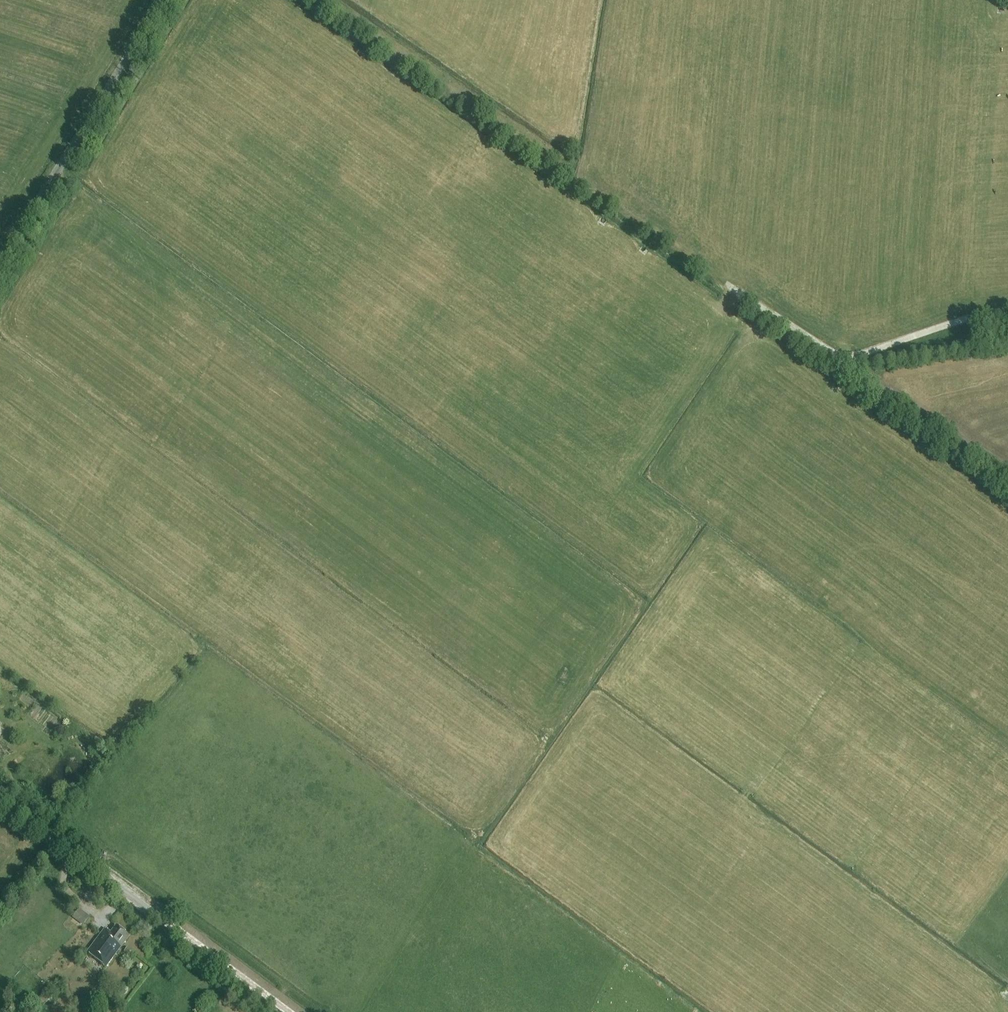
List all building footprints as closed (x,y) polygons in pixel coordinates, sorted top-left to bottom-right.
[(80,923),(87,915),(79,909),(73,918),(80,923)] [(104,928),(86,952),(107,967),(117,953),(116,952),(129,935),(116,926),(111,933),(104,928)] [(129,954),(133,950),(128,945),(124,950),(129,954)] [(36,1003),(43,1009),(57,990),(50,984),(36,1003)]
